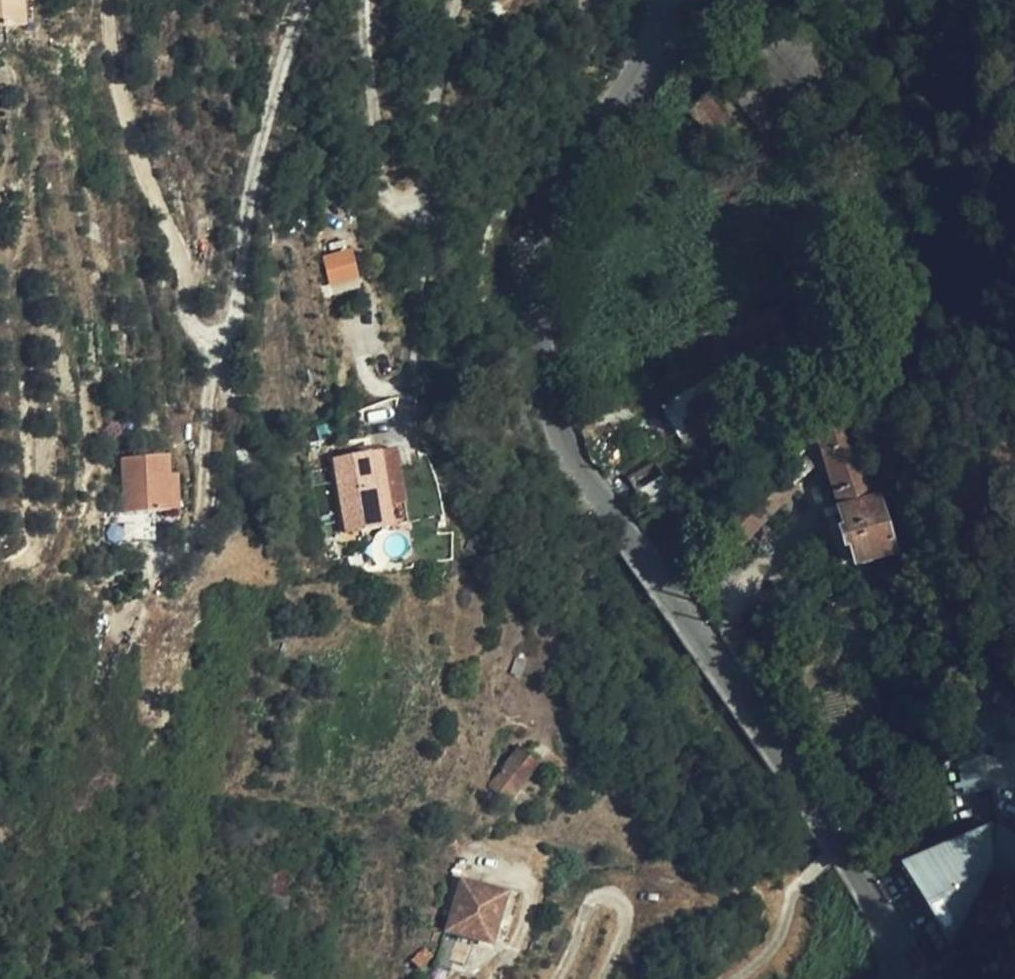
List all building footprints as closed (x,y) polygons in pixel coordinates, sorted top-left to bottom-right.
[(22,0),(0,0),(0,24),(24,22),(22,0)] [(352,247),(329,255),(336,278),(359,271),(352,247)] [(359,271),(336,278),(339,290),(362,282),(359,271)] [(768,342),(751,315),(646,379),(683,442),(710,427),(705,418),(714,413),(722,425),(737,416),(730,403),(756,388),(761,397),(791,380),(784,369),(781,371),(764,343),(768,342)] [(836,512),(854,564),(893,551),(876,498),(871,501),(841,417),(838,420),(835,417),(821,427),(824,432),(816,439),(840,510),(836,512)] [(413,442),(397,445),(406,498),(391,500),(394,520),(427,514),(413,442)] [(406,498),(397,445),(337,456),(349,528),(394,520),(391,500),(406,498)] [(103,504),(150,507),(151,478),(152,450),(105,450),(103,504)] [(727,524),(678,581),(697,599),(741,544),(796,489),(794,487),(813,468),(804,459),(800,464),(794,459),(741,508),(737,504),(723,518),(727,524)] [(151,478),(150,507),(163,507),(164,479),(151,478)] [(985,740),(948,745),(955,795),(992,790),(985,740)] [(510,801),(541,761),(523,748),(493,787),(510,801)] [(899,867),(900,869),(932,916),(952,946),(1001,863),(987,830),(899,867)] [(266,891),(291,896),(297,862),(272,857),(266,891)] [(493,943),(507,893),(465,880),(450,930),(493,943)] [(424,969),(438,957),(429,948),(416,960),(424,969)]
